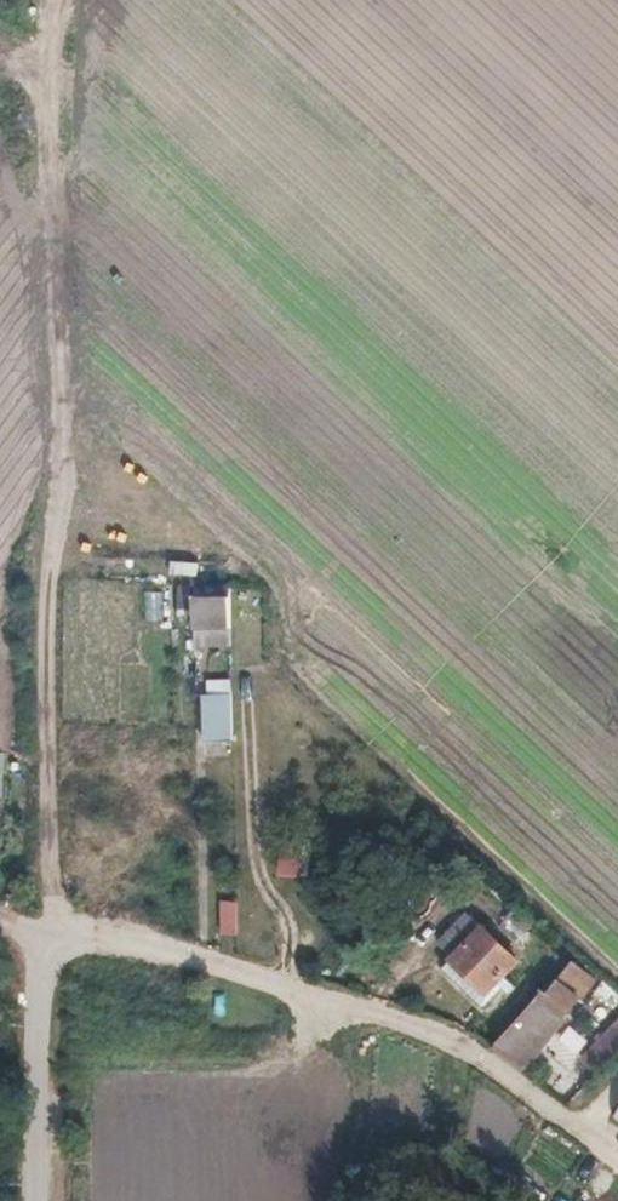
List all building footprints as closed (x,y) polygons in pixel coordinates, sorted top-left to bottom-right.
[(144,620),(163,621),(164,593),(145,592),(144,620)] [(233,627),(233,596),(193,597),(194,627),(233,627)] [(235,742),(234,701),(206,702),(207,741),(235,742)] [(536,923),(521,907),(511,919),(526,933),(536,923)] [(236,943),(236,920),(223,919),(223,944),(236,943)] [(488,992),(518,960),(482,926),(452,958),(488,992)] [(549,1036),(596,973),(578,960),(538,1011),(531,1006),(494,1048),(519,1068),(533,1054),(523,1045),(537,1028),(549,1036)] [(617,1054),(617,1031),(577,1076),(588,1087),(617,1054)]
